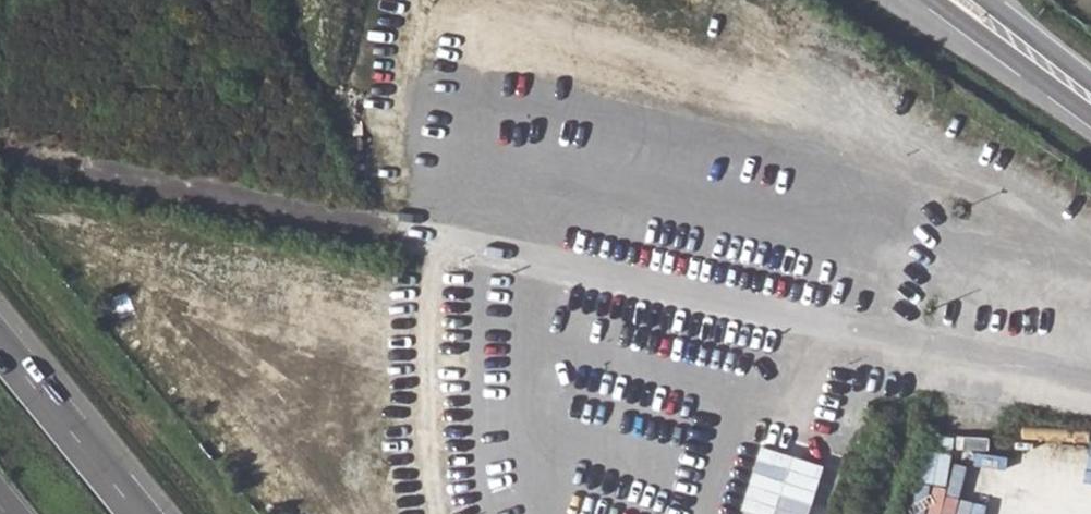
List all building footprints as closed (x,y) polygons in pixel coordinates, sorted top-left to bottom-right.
[(836,512),(859,442),(816,428),(794,498),(836,512)] [(949,494),(914,483),(904,513),(942,513),(949,494)]
